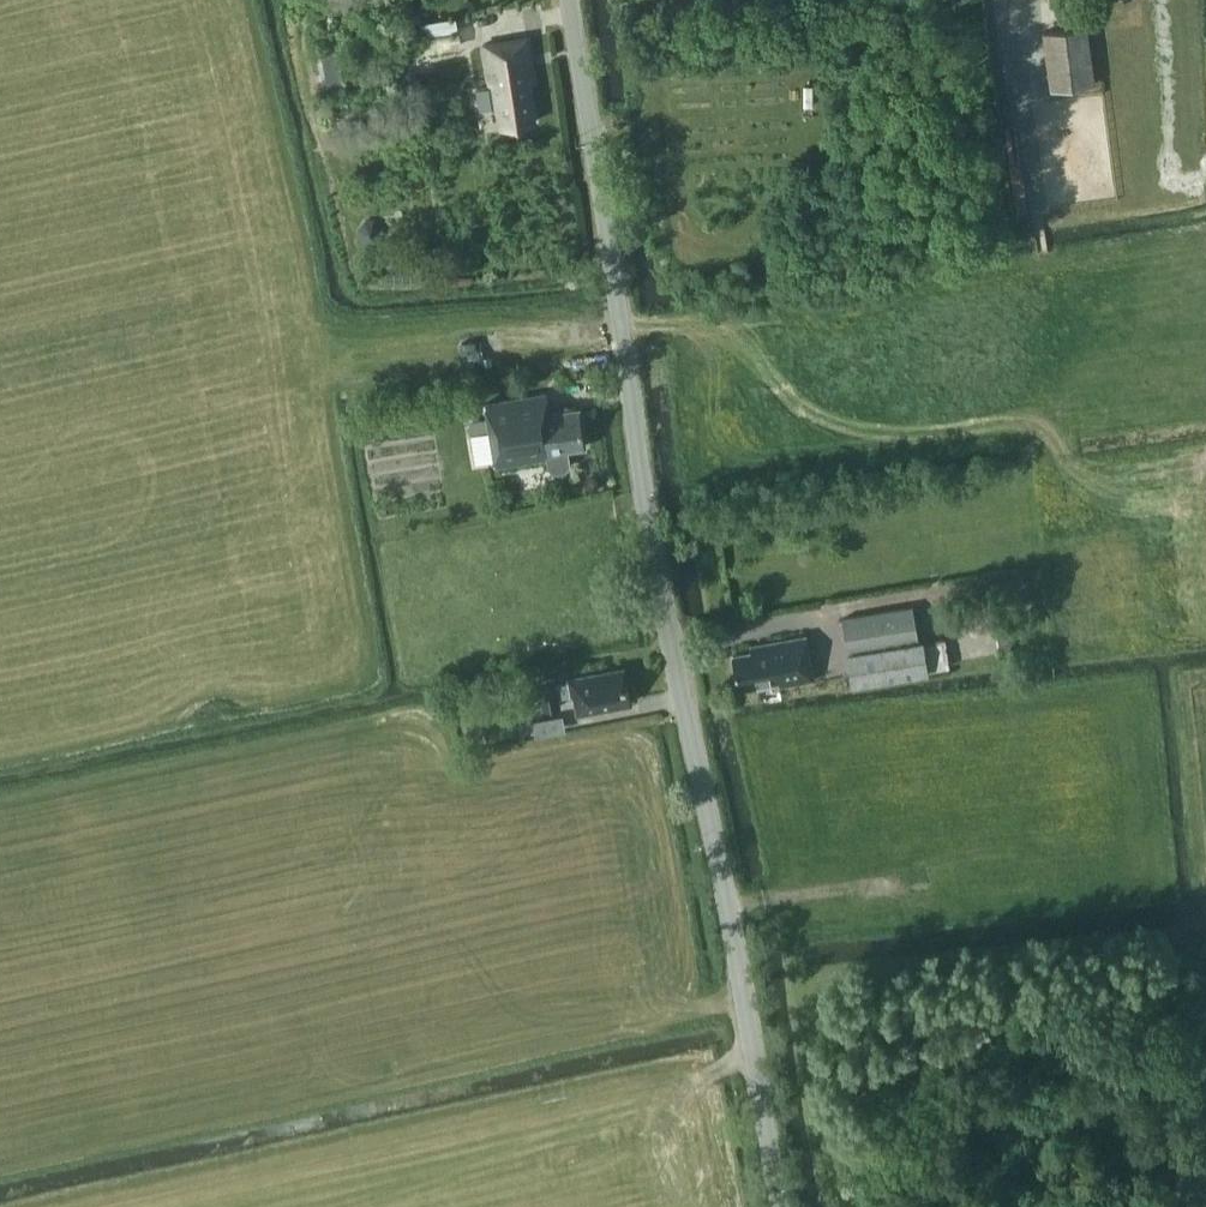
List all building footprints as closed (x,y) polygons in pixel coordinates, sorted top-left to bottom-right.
[(1105,6),(1108,29),(1128,26),(1124,3),(1105,6)] [(1095,83),(1087,26),(1043,32),(1051,89),(1095,83)] [(532,81),(525,38),(483,44),(483,46),(489,84),(489,87),(476,88),(479,110),(497,108),(501,127),(534,122),(527,82),(532,81)] [(1023,217),(1035,216),(1017,100),(1005,102),(1023,217)] [(385,235),(383,225),(375,219),(365,220),(359,229),(360,239),(369,245),(379,243),(385,235)] [(550,414),(546,394),(486,404),(496,467),(549,458),(551,467),(557,471),(566,470),(570,464),(568,449),(586,446),(579,409),(550,414)] [(919,641),(912,605),(841,617),(852,683),(950,666),(946,637),(919,641)] [(814,678),(806,636),(751,646),(752,650),(733,654),(739,687),(779,680),(780,684),(814,678)] [(622,682),(620,672),(596,676),(595,673),(566,678),(567,683),(555,685),(554,678),(538,681),(543,709),(559,706),(558,697),(574,694),(578,713),(630,703),(626,685),(625,682),(622,682)] [(533,721),(536,736),(551,734),(548,718),(533,721)]
